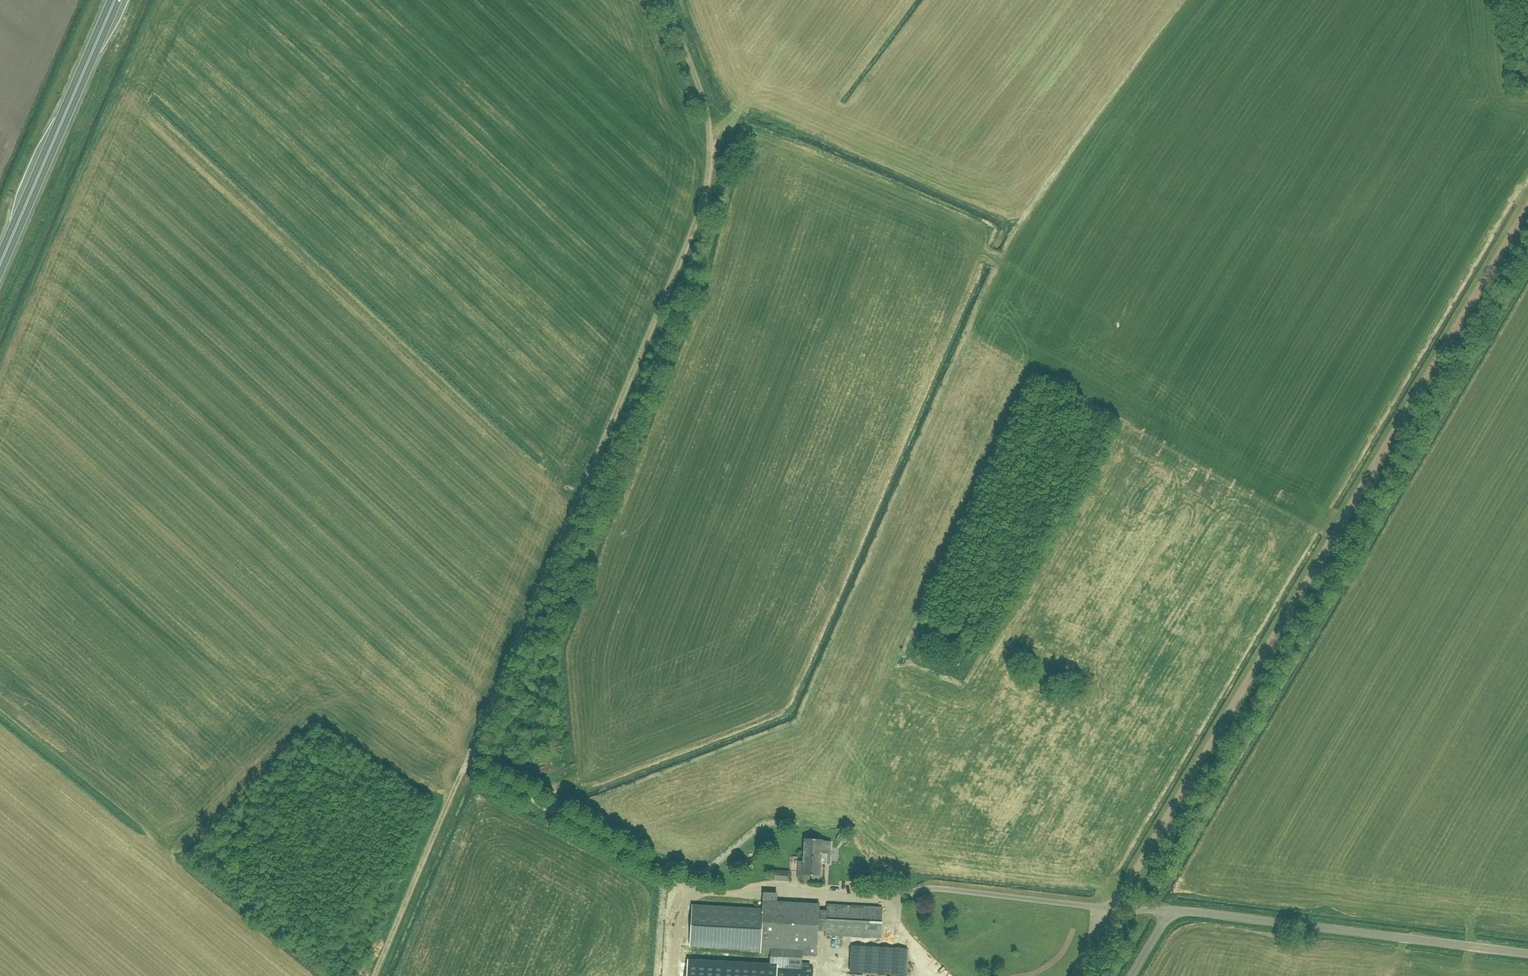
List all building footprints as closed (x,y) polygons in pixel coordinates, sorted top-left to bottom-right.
[(803,857),(821,858),(829,859),(829,854),(830,854),(831,842),(822,841),(822,840),(804,839),(803,857)] [(803,857),(803,862),(801,862),(801,866),(800,866),(799,880),(808,880),(808,876),(821,876),(821,858),(803,857)] [(773,872),(773,881),(790,881),(790,873),(773,872)] [(765,900),(779,901),(779,893),(765,892),(765,900)] [(813,969),(801,968),(802,956),(816,957),(819,905),(764,902),(763,910),(693,906),(690,946),(771,951),(770,966),(689,961),(688,975),(812,975),(813,969)] [(880,940),(882,909),(827,906),(825,937),(880,940)] [(858,948),(858,961),(908,961),(908,948),(858,948)]
